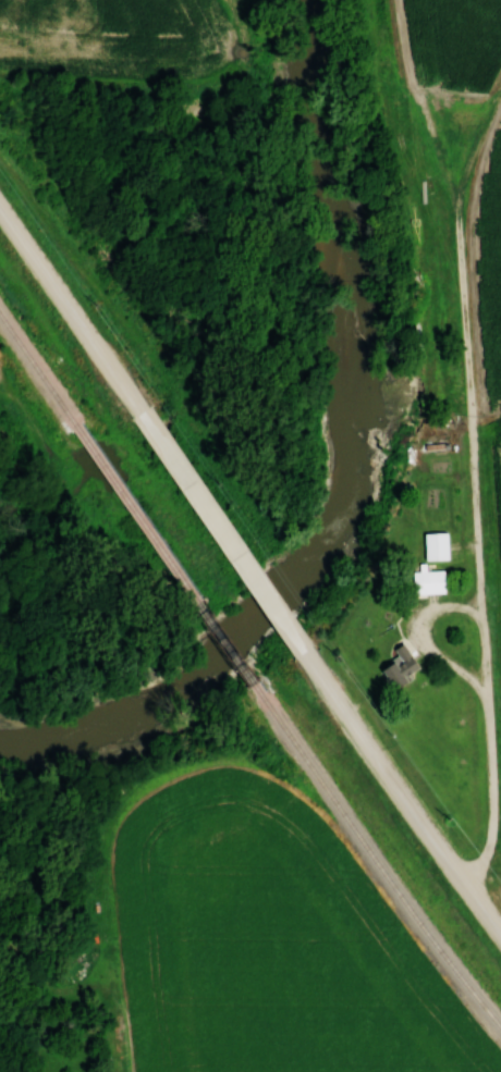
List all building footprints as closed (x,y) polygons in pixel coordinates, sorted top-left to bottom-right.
[(427,533),(427,561),(453,561),(453,533),(427,533)] [(448,594),(448,571),(418,571),(418,594),(448,594)] [(402,690),(427,668),(405,645),(381,668),(402,690)]
